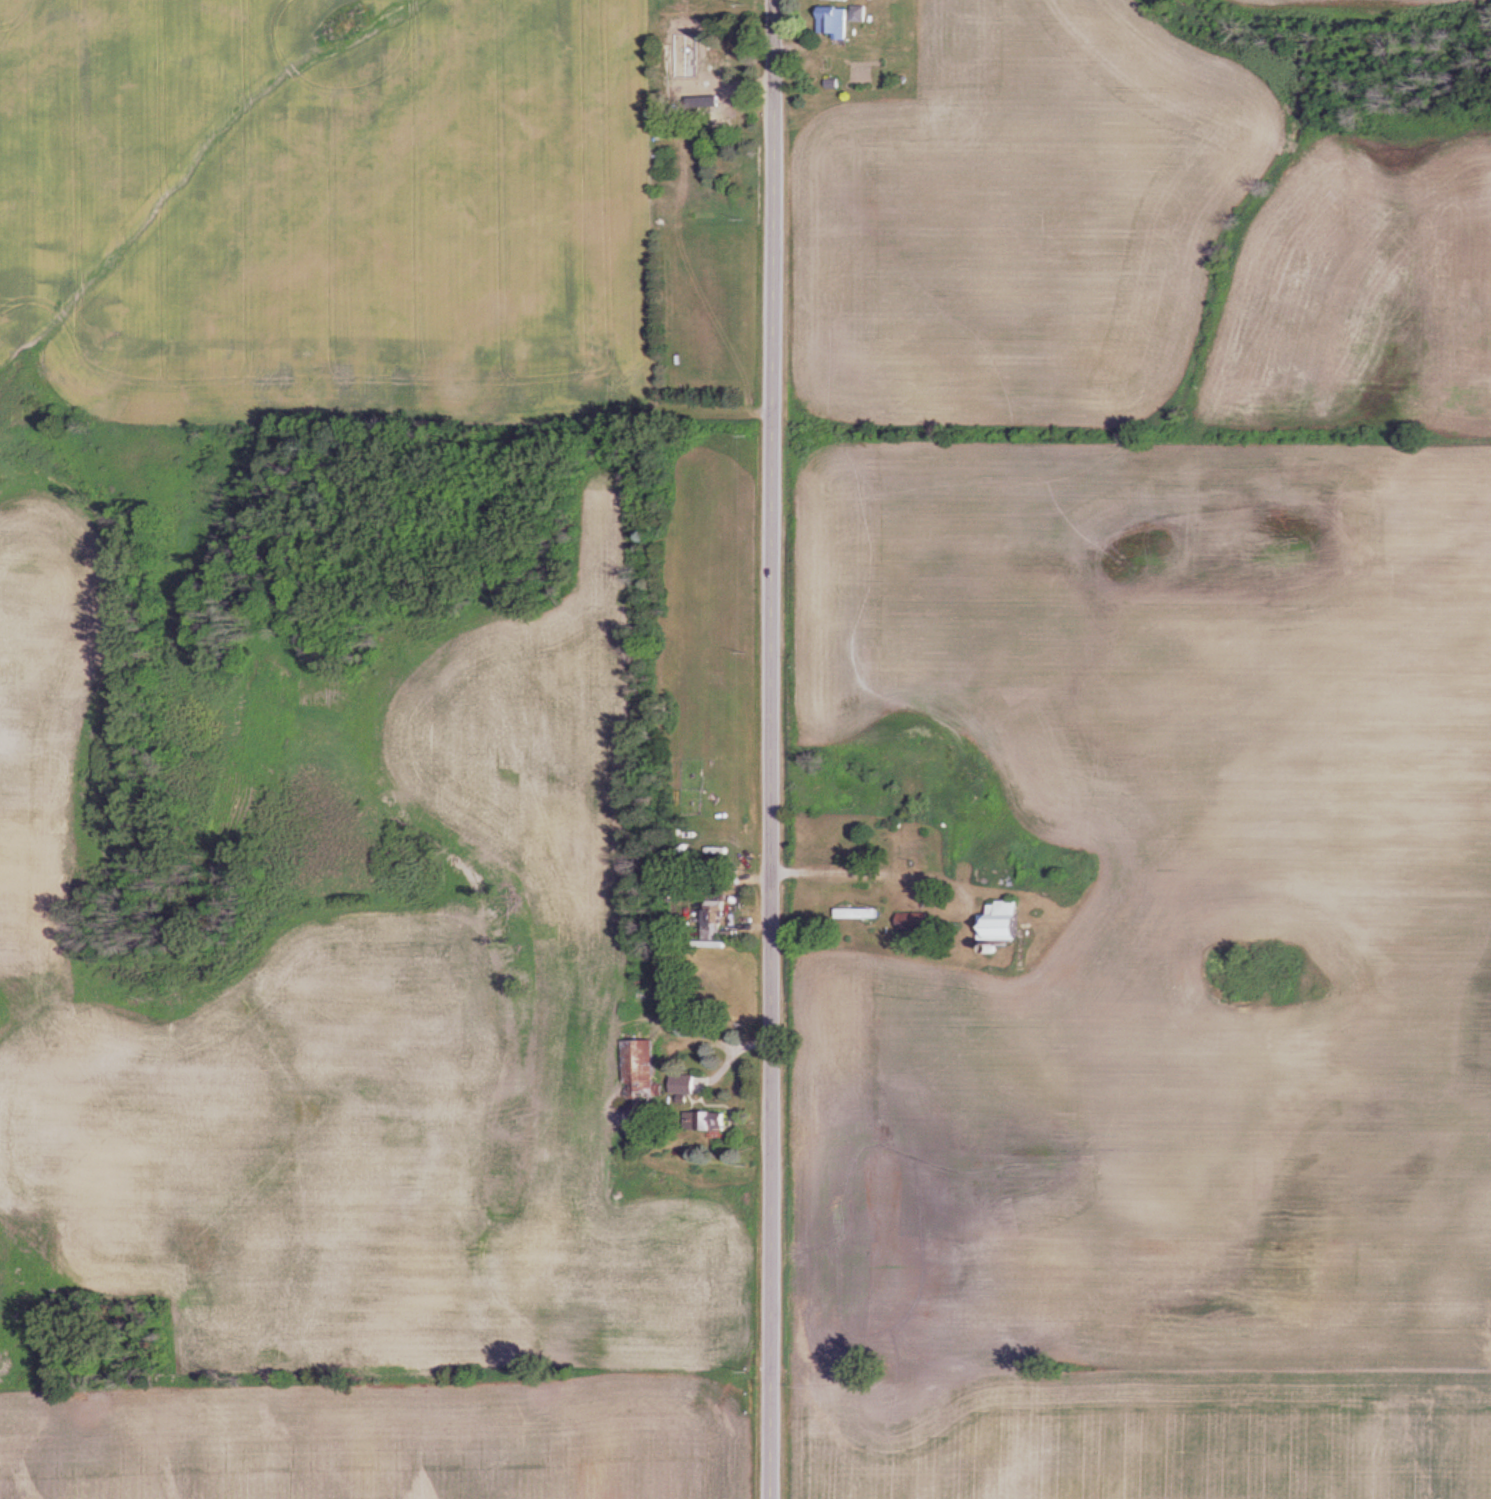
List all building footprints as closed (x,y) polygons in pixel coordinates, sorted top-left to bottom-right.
[(865,5),(848,5),(848,7),(820,6),(819,20),(824,20),(824,32),(835,33),(835,40),(847,41),(847,21),(864,21),(865,5)] [(699,56),(701,56),(701,31),(673,31),(673,96),(699,96),(699,56)] [(725,901),(703,901),(703,941),(725,941),(725,901)] [(988,915),(977,916),(977,940),(1023,939),(1023,901),(988,901),(988,915)] [(877,909),(834,909),(834,918),(877,918),(877,909)] [(928,930),(928,912),(895,912),(895,930),(928,930)] [(645,1098),(645,1093),(655,1093),(655,1040),(623,1040),(622,1098),(645,1098)] [(697,1095),(697,1075),(672,1075),(672,1095),(697,1095)] [(728,1112),(695,1112),(695,1132),(728,1132),(728,1112)]
